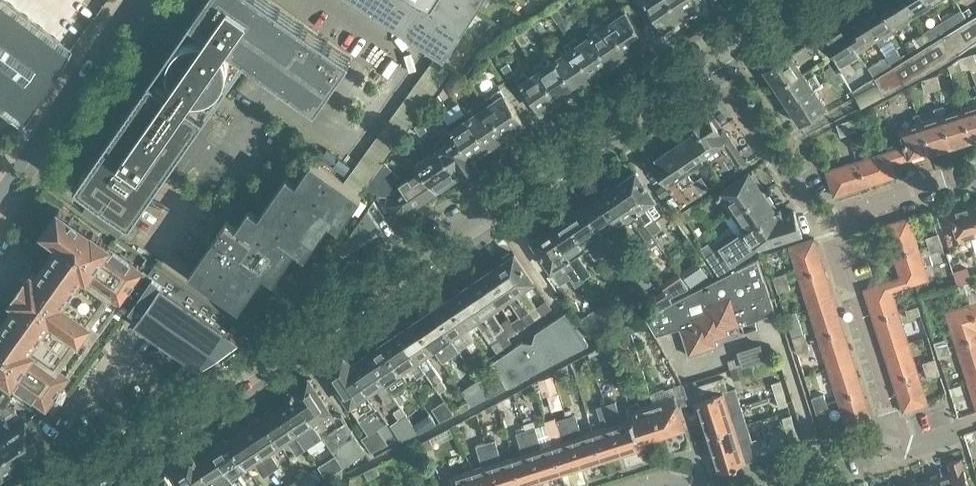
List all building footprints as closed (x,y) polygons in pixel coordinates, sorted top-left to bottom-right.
[(13,119),(19,124),(21,125),(71,48),(72,46),(47,30),(8,0),(0,0),(0,110),(13,119)] [(204,38),(200,37),(196,37),(192,38),(188,39),(184,41),(182,42),(180,44),(177,46),(177,47),(174,50),(172,52),(171,56),(170,59),(169,63),(169,65),(169,68),(169,71),(169,74),(170,75),(170,78),(172,80),(173,83),(169,88),(151,76),(76,184),(99,200),(89,214),(84,210),(83,211),(120,236),(130,221),(132,222),(207,115),(189,102),(193,97),(196,97),(199,97),(201,97),(204,97),(208,96),(211,95),(213,93),(217,91),(219,89),(221,87),(223,84),(224,83),(225,81),(226,78),(227,76),(228,73),(228,72),(229,69),(229,66),(228,63),(228,61),(227,58),(227,57),(226,54),(224,52),(228,46),(317,108),(352,58),(269,0),(204,0),(190,20),(208,32),(204,38)] [(445,56),(482,0),(359,0),(445,56)] [(574,11),(582,6),(578,0),(567,0),(574,11)] [(662,29),(669,24),(670,26),(683,18),(670,0),(643,0),(662,29)] [(701,3),(699,0),(670,0),(683,18),(695,10),(693,8),(701,3)] [(866,23),(875,38),(880,46),(888,41),(883,32),(895,25),(879,0),(857,14),(863,25),(866,23)] [(900,0),(879,0),(895,25),(914,13),(906,0),(903,0),(901,2),(900,0)] [(930,0),(906,0),(914,13),(922,8),(925,12),(934,7),(932,3),(930,0)] [(645,44),(643,41),(647,39),(640,30),(621,2),(603,14),(609,22),(628,51),(629,51),(628,50),(633,47),(635,50),(645,44)] [(556,23),(564,18),(557,7),(549,12),(556,23)] [(965,17),(961,9),(960,8),(943,19),(948,27),(965,17)] [(610,61),(611,63),(612,63),(611,62),(615,59),(617,62),(627,56),(625,53),(628,51),(609,22),(603,14),(585,26),(589,32),(610,61)] [(856,49),(875,38),(866,23),(863,25),(857,14),(840,24),(856,49)] [(975,41),(975,14),(893,65),(875,76),(852,90),(856,95),(861,106),(884,94),(911,80),(958,54),(975,41)] [(540,34),(545,30),(546,29),(539,19),(532,23),(540,34)] [(940,23),(933,27),(937,34),(948,27),(943,19),(939,21),(940,23)] [(840,24),(823,35),(833,51),(848,74),(844,76),(846,78),(846,79),(845,80),(852,90),(875,76),(870,65),(867,67),(865,63),(855,69),(849,59),(859,54),(856,49),(840,24)] [(937,34),(933,27),(923,33),(927,40),(937,34)] [(515,35),(522,46),(529,41),(521,30),(515,35)] [(611,63),(610,61),(589,32),(580,39),(577,35),(570,40),(572,44),(593,73),(597,71),(600,74),(609,67),(608,65),(611,63)] [(921,44),(927,40),(923,33),(917,37),(921,44)] [(912,36),(903,42),(909,51),(918,45),(912,36)] [(791,52),(764,69),(777,88),(803,71),(828,55),(815,37),(791,52)] [(555,56),(575,85),(580,82),(582,86),(592,79),(591,77),(594,75),(593,73),(572,44),(562,51),(559,47),(552,52),(555,56)] [(894,50),(887,55),(892,62),(899,58),(894,50)] [(971,67),(975,66),(975,53),(975,52),(967,54),(971,67)] [(962,69),(971,67),(967,54),(964,55),(959,58),(962,69)] [(893,65),(892,62),(887,55),(870,65),(875,76),(893,65)] [(537,68),(558,97),(562,94),(565,98),(575,91),(573,89),(576,87),(575,85),(555,56),(544,64),(541,59),(534,64),(537,68)] [(415,85),(431,97),(450,71),(434,59),(415,85)] [(507,62),(501,66),(508,77),(515,72),(507,62)] [(841,71),(835,62),(823,70),(830,79),(841,71)] [(517,77),(541,111),(545,108),(546,109),(548,110),(549,110),(551,110),(552,110),(554,109),(555,108),(556,107),(556,105),(556,103),(556,102),(556,101),(559,98),(558,97),(537,68),(527,75),(524,72),(517,77)] [(803,71),(777,88),(790,108),(802,100),(800,97),(814,87),(803,71)] [(846,78),(844,76),(841,71),(830,79),(834,86),(838,84),(846,78)] [(943,87),(941,82),(938,74),(929,76),(933,89),(943,87)] [(927,90),(933,89),(929,76),(922,78),(927,90)] [(451,78),(446,84),(452,91),(458,86),(451,78)] [(827,106),(814,87),(800,97),(802,100),(790,108),(801,124),(827,106)] [(489,105),(487,106),(506,134),(505,132),(509,130),(512,132),(522,126),(520,124),(523,121),(505,93),(501,88),(485,98),(489,105)] [(975,138),(975,94),(973,95),(972,90),(958,94),(960,99),(962,106),(972,139),(975,138)] [(439,94),(434,101),(439,109),(445,105),(439,94)] [(931,153),(952,146),(939,105),(932,108),(935,116),(921,120),(931,153)] [(942,105),(939,105),(952,146),(972,139),(962,106),(944,113),(942,105)] [(506,134),(487,106),(477,112),(473,106),(465,111),(469,117),(488,144),(492,141),(494,144),(504,138),(503,136),(506,134)] [(721,131),(719,128),(706,109),(684,124),(690,134),(691,133),(709,158),(723,179),(748,163),(725,129),(721,131)] [(426,112),(419,122),(426,132),(430,129),(427,126),(433,122),(426,112)] [(903,146),(895,149),(899,162),(929,152),(930,153),(931,153),(921,120),(919,112),(913,114),(916,122),(898,128),(903,146)] [(489,145),(488,144),(469,117),(458,124),(455,118),(448,123),(455,134),(471,156),(475,153),(477,156),(487,150),(485,148),(489,145)] [(857,130),(853,118),(837,123),(841,134),(857,130)] [(389,121),(350,175),(366,186),(367,185),(384,161),(405,133),(389,121)] [(422,135),(426,132),(419,122),(416,126),(422,135)] [(688,172),(709,158),(691,133),(690,134),(691,134),(671,147),(688,172)] [(457,174),(461,171),(464,175),(477,166),(471,156),(455,134),(444,141),(442,137),(435,141),(437,145),(436,146),(437,149),(439,151),(440,150),(457,174)] [(279,148),(281,149),(286,153),(291,145),(284,140),(284,141),(279,148)] [(682,206),(702,192),(694,182),(684,189),(677,179),(688,172),(671,147),(651,161),(682,206)] [(422,171),(422,172),(423,174),(424,173),(435,190),(438,188),(440,190),(449,184),(448,182),(452,180),(451,178),(457,174),(440,150),(439,151),(437,149),(417,163),(422,171)] [(895,149),(858,160),(865,185),(896,175),(893,163),(899,162),(895,149)] [(190,272),(240,307),(269,267),(277,274),(296,248),(306,255),(334,216),(343,222),(363,194),(361,193),(366,186),(350,175),(344,182),(313,159),(312,160),(317,164),(299,189),(289,182),(262,222),(252,215),(242,228),(228,218),(218,232),(223,235),(196,274),(191,270),(190,272)] [(826,170),(834,195),(865,185),(858,160),(826,170)] [(423,174),(422,172),(408,181),(384,161),(367,185),(378,194),(391,195),(393,199),(392,200),(392,201),(391,202),(391,203),(391,205),(391,206),(391,208),(392,209),(393,210),(393,211),(394,211),(395,212),(397,213),(398,213),(399,213),(401,213),(403,212),(411,207),(410,206),(422,198),(423,199),(435,190),(424,173),(423,174)] [(637,171),(617,184),(622,192),(625,189),(630,196),(628,197),(644,221),(652,234),(662,227),(657,220),(666,214),(656,199),(637,171)] [(717,192),(731,213),(765,190),(758,179),(756,181),(749,171),(717,192)] [(703,176),(694,182),(702,192),(701,191),(708,186),(703,176)] [(603,194),(601,195),(619,222),(630,214),(638,225),(653,246),(658,243),(652,234),(644,221),(628,197),(630,196),(625,189),(622,192),(617,184),(612,187),(609,186),(604,190),(603,194)] [(765,190),(731,213),(742,228),(749,225),(756,221),(784,213),(784,212),(783,211),(782,210),(781,210),(780,209),(778,209),(777,209),(776,210),(775,211),(771,204),(773,202),(765,190)] [(592,201),(583,207),(587,215),(591,212),(596,219),(594,220),(604,236),(610,245),(612,248),(617,255),(618,255),(626,250),(620,241),(622,239),(613,226),(619,222),(601,195),(598,194),(592,197),(592,201)] [(371,232),(372,234),(381,228),(377,222),(385,216),(374,200),(340,247),(344,253),(359,243),(360,245),(370,238),(367,235),(371,232)] [(972,202),(938,213),(942,225),(954,222),(961,242),(973,239),(975,250),(975,214),(972,202)] [(699,212),(694,204),(681,212),(687,220),(699,212)] [(569,216),(567,217),(585,244),(596,259),(612,248),(610,245),(604,236),(594,220),(596,219),(591,212),(587,215),(583,207),(578,211),(575,210),(569,213),(569,216)] [(144,269),(145,269),(111,245),(112,245),(94,232),(93,232),(60,209),(43,231),(59,243),(37,274),(33,270),(29,276),(27,275),(15,292),(16,294),(12,300),(17,303),(0,326),(0,373),(13,383),(14,382),(47,405),(48,405),(47,406),(54,411),(63,399),(55,394),(122,301),(144,269)] [(794,210),(784,213),(756,221),(749,225),(756,244),(758,247),(802,233),(794,210)] [(558,224),(551,228),(557,236),(553,238),(558,245),(560,244),(583,278),(591,273),(576,251),(585,244),(567,217),(566,218),(564,216),(558,220),(558,224)] [(919,247),(909,216),(884,224),(894,255),(919,247)] [(736,269),(730,262),(756,244),(749,225),(742,228),(716,247),(706,254),(721,276),(736,269)] [(131,227),(126,234),(132,238),(137,231),(131,227)] [(551,228),(533,240),(552,268),(557,276),(567,269),(576,283),(583,278),(560,244),(558,245),(553,238),(557,236),(551,228)] [(940,240),(938,233),(926,236),(929,244),(940,240)] [(824,268),(814,238),(790,246),(796,265),(799,276),(824,268)] [(711,239),(701,246),(706,254),(716,247),(711,239)] [(940,240),(929,244),(931,252),(942,249),(940,240)] [(920,247),(919,247),(894,255),(901,276),(896,278),(899,290),(930,279),(920,247)] [(510,254),(497,263),(500,268),(501,267),(506,274),(503,276),(511,288),(515,286),(518,292),(517,293),(534,319),(542,314),(537,307),(524,288),(534,281),(515,253),(513,255),(510,254)] [(646,315),(656,334),(656,335),(680,327),(689,355),(718,346),(716,339),(730,334),(728,328),(742,323),(741,319),(773,308),(774,313),(776,312),(758,258),(736,269),(721,276),(646,315)] [(238,337),(251,328),(157,263),(150,273),(144,269),(122,301),(131,307),(128,312),(192,357),(188,363),(187,362),(186,363),(190,369),(239,337),(238,337)] [(484,276),(481,276),(500,304),(509,298),(521,316),(512,322),(518,330),(534,319),(517,293),(518,292),(515,286),(511,288),(503,276),(506,274),(501,267),(500,268),(497,263),(484,272),(484,276)] [(958,285),(965,283),(973,280),(971,277),(975,275),(975,271),(974,264),(953,270),(958,285)] [(834,298),(824,268),(799,276),(809,306),(834,298)] [(678,271),(661,283),(665,289),(671,297),(689,286),(678,271)] [(773,275),(775,283),(789,280),(786,271),(773,275)] [(477,276),(464,285),(467,290),(465,291),(470,298),(474,296),(482,308),(479,311),(482,316),(484,315),(506,347),(513,343),(509,336),(518,330),(512,322),(510,318),(501,323),(492,310),(500,304),(481,276),(481,278),(477,276)] [(896,278),(893,279),(864,288),(874,319),(898,311),(892,292),(899,290),(896,278)] [(789,280),(775,283),(778,292),(791,288),(789,280)] [(975,319),(975,290),(973,280),(965,283),(968,293),(971,303),(975,319)] [(451,298),(448,298),(467,326),(476,320),(498,353),(506,347),(484,315),(482,316),(479,311),(482,308),(474,296),(470,298),(465,291),(467,290),(464,285),(451,294),(451,298)] [(671,297),(665,289),(653,298),(659,308),(673,300),(671,297)] [(444,299),(431,307),(434,312),(436,311),(441,318),(437,321),(446,333),(449,331),(453,336),(451,337),(459,350),(476,338),(467,326),(448,298),(448,300),(444,299)] [(844,330),(834,298),(809,306),(819,338),(844,330)] [(975,338),(975,319),(971,303),(945,311),(949,323),(956,345),(975,338)] [(601,304),(579,319),(590,335),(613,321),(609,315),(601,304)] [(910,317),(921,314),(919,305),(908,309),(910,317)] [(418,320),(415,320),(434,348),(443,362),(460,350),(459,350),(451,337),(453,336),(449,331),(446,333),(437,321),(441,318),(436,311),(434,312),(431,307),(418,316),(418,320)] [(609,315),(613,321),(616,325),(629,319),(623,307),(609,315)] [(536,330),(533,341),(548,365),(590,343),(566,310),(536,330)] [(874,319),(884,350),(908,342),(898,311),(874,319)] [(618,339),(635,330),(644,326),(640,318),(614,330),(618,339)] [(411,321),(398,330),(401,334),(399,335),(404,343),(408,341),(416,353),(413,355),(416,360),(418,359),(426,371),(440,392),(447,387),(442,380),(443,379),(426,354),(434,348),(415,320),(415,322),(411,321)] [(385,343),(383,342),(402,370),(410,365),(414,370),(418,376),(426,371),(418,359),(416,360),(413,355),(416,353),(408,341),(404,343),(399,335),(401,334),(398,330),(385,338),(385,343)] [(819,338),(828,368),(853,360),(844,330),(819,338)] [(795,346),(808,341),(805,332),(792,336),(795,346)] [(935,342),(938,351),(950,347),(947,338),(935,342)] [(965,373),(975,370),(975,338),(956,345),(965,373)] [(505,382),(507,386),(548,365),(533,341),(522,340),(490,360),(501,375),(505,382)] [(808,341),(795,346),(797,353),(810,348),(808,341)] [(378,343),(365,352),(368,356),(370,355),(375,363),(372,365),(380,377),(383,375),(387,380),(385,382),(394,394),(410,383),(405,376),(402,370),(383,342),(382,345),(378,343)] [(884,350),(894,381),(918,372),(908,342),(884,350)] [(739,351),(740,356),(743,364),(743,365),(765,358),(760,344),(739,351)] [(953,354),(950,347),(938,351),(940,358),(953,354)] [(365,352),(350,362),(352,365),(350,365),(369,393),(377,387),(384,398),(383,399),(389,407),(398,401),(394,394),(385,382),(387,380),(383,375),(380,377),(372,365),(375,363),(370,355),(368,356),(365,352)] [(344,354),(325,367),(369,433),(363,438),(372,452),(399,438),(390,425),(369,393),(350,365),(352,365),(350,362),(344,354)] [(743,364),(740,356),(728,360),(731,368),(743,364)] [(923,361),(925,370),(938,366),(935,357),(923,361)] [(828,368),(835,390),(837,398),(838,398),(863,390),(853,360),(828,368)] [(938,366),(925,370),(928,378),(941,374),(938,366)] [(965,373),(969,384),(970,383),(975,404),(975,370),(965,373)] [(894,381),(904,411),(928,403),(918,372),(894,381)] [(484,385),(490,395),(507,386),(505,382),(501,375),(484,385)] [(309,377),(292,388),(323,435),(336,455),(345,467),(367,453),(352,430),(353,430),(342,414),(331,411),(309,377)] [(777,395),(785,392),(781,380),(772,383),(777,395)] [(13,396),(12,395),(4,389),(0,387),(0,417),(6,414),(15,408),(9,404),(13,396)] [(695,400),(701,417),(741,404),(735,387),(695,400)] [(292,394),(278,403),(281,408),(279,409),(285,417),(288,415),(296,427),(293,429),(296,435),(298,434),(306,446),(323,435),(292,388),(291,388),(293,391),(291,392),(292,394)] [(873,421),(866,398),(863,390),(838,398),(841,406),(848,429),(873,421)] [(789,404),(785,392),(777,395),(781,407),(789,404)] [(825,393),(813,397),(815,405),(828,401),(825,393)] [(685,427),(674,396),(653,403),(663,434),(685,427)] [(445,400),(433,408),(441,421),(454,413),(452,410),(445,400)] [(623,455),(644,448),(633,416),(622,419),(616,400),(606,403),(623,455)] [(633,416),(644,448),(654,445),(652,438),(663,434),(653,403),(640,407),(639,400),(629,403),(633,416)] [(828,401),(815,405),(817,414),(830,410),(828,401)] [(264,416),(262,416),(281,445),(290,439),(298,451),(306,446),(298,434),(296,435),(293,429),(296,427),(288,415),(285,417),(279,409),(281,408),(278,403),(264,412),(264,416)] [(604,424),(592,428),(602,461),(623,455),(606,403),(596,406),(600,420),(602,419),(604,424)] [(701,417),(706,435),(746,422),(741,404),(701,417)] [(399,419),(390,425),(399,438),(401,441),(418,433),(419,432),(413,424),(402,406),(394,411),(399,419)] [(29,447),(35,455),(50,445),(40,431),(31,416),(24,421),(16,409),(15,408),(6,414),(23,440),(21,442),(25,449),(29,447)] [(511,456),(502,459),(496,438),(486,441),(477,413),(476,414),(500,485),(521,485),(511,456)] [(566,416),(582,468),(602,461),(592,428),(582,431),(576,413),(566,416)] [(35,455),(29,447),(25,449),(21,442),(23,440),(6,414),(0,417),(0,421),(3,425),(0,426),(0,443),(17,469),(28,462),(27,460),(35,455)] [(472,469),(478,485),(500,485),(476,414),(467,419),(482,465),(472,469)] [(532,414),(522,417),(542,480),(562,474),(552,442),(542,446),(532,414)] [(787,429),(796,426),(791,414),(783,416),(787,429)] [(258,417),(244,426),(248,430),(249,429),(255,437),(251,439),(260,452),(263,450),(266,455),(265,456),(273,468),(281,463),(272,451),(281,445),(262,416),(262,418),(258,417)] [(552,442),(562,474),(582,468),(566,416),(556,419),(560,431),(562,439),(552,442)] [(511,456),(521,485),(524,485),(542,480),(522,417),(520,418),(524,429),(517,431),(523,451),(511,456)] [(746,422),(706,435),(712,452),(752,440),(746,422)] [(452,427),(459,439),(463,437),(457,424),(452,427)] [(231,439),(229,438),(248,467),(257,461),(265,474),(273,468),(265,456),(266,455),(263,450),(260,452),(251,439),(255,437),(249,429),(248,430),(244,426),(231,434),(231,439)] [(796,426),(787,429),(791,441),(800,439),(796,426)] [(211,448),(214,452),(213,453),(218,462),(221,460),(229,472),(226,474),(230,479),(231,478),(237,485),(245,485),(246,485),(239,473),(248,467),(229,438),(228,440),(224,439),(211,448)] [(434,445),(430,438),(418,444),(422,451),(434,445)] [(758,458),(752,440),(712,452),(718,471),(735,465),(735,466),(738,465),(738,464),(758,458)] [(17,469),(0,443),(0,478),(2,476),(4,479),(17,469)] [(192,455),(213,485),(219,485),(224,483),(226,485),(237,485),(231,478),(230,479),(226,474),(229,472),(221,460),(218,462),(213,453),(214,452),(211,448),(197,458),(196,456),(194,457),(192,454),(192,455)] [(175,466),(188,485),(213,485),(192,455),(175,466)] [(336,455),(319,466),(327,477),(345,467),(336,455)] [(961,458),(949,462),(952,472),(945,475),(948,485),(970,485),(961,458)] [(380,472),(376,464),(364,471),(367,478),(380,472)] [(302,477),(307,485),(310,485),(321,479),(315,469),(302,477)] [(472,469),(449,477),(452,485),(478,485),(472,469)] [(945,475),(928,480),(930,485),(948,485),(945,475)] [(288,485),(307,485),(302,477),(288,485)]
